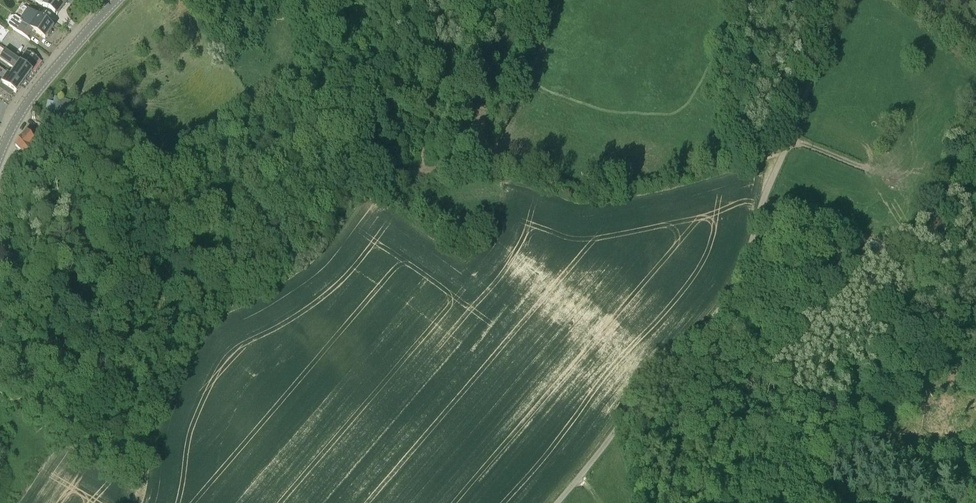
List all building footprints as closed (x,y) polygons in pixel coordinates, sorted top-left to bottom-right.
[(57,15),(62,8),(67,1),(65,0),(35,0),(57,15)] [(45,39),(53,27),(28,9),(20,19),(15,16),(11,16),(8,19),(7,22),(8,25),(30,41),(36,32),(45,39)] [(2,84),(15,93),(31,71),(39,60),(27,51),(18,63),(0,50),(0,69),(3,71),(3,72),(8,75),(1,83),(2,84)] [(73,106),(54,102),(53,102),(51,111),(71,116),(73,106)] [(26,133),(15,145),(23,152),(27,155),(37,143),(34,139),(26,133)]
